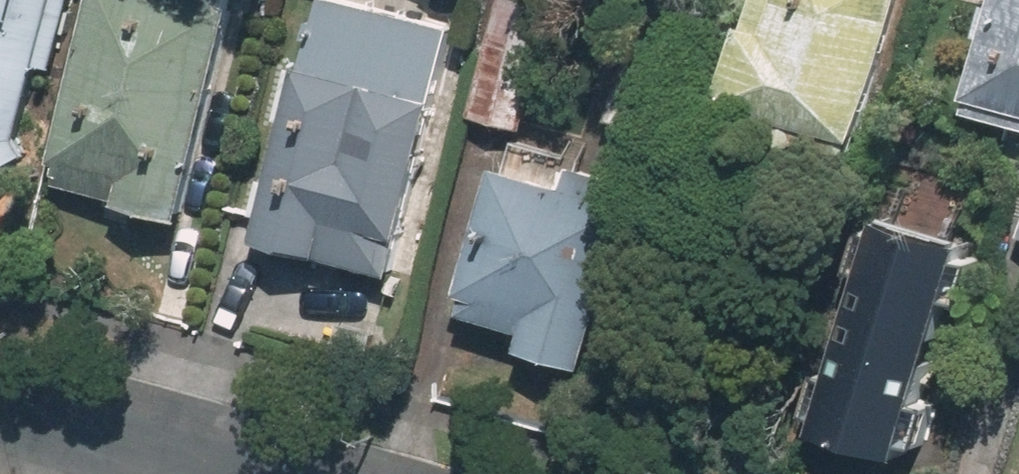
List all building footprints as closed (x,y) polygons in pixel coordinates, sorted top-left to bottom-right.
[(26,158),(51,68),(65,72),(85,0),(0,0),(0,172),(26,158)] [(46,182),(193,220),(250,0),(93,0),(46,182)] [(266,241),(411,277),(454,105),(433,100),(451,26),(402,14),(406,0),(326,0),(266,241)] [(547,0),(497,0),(477,113),(526,122),(548,0),(547,0)] [(733,91),(875,128),(908,0),(756,0),(733,91)] [(970,96),(1018,108),(1018,0),(993,0),(970,96)] [(564,179),(502,165),(468,309),(529,324),(523,350),(596,368),(643,170),(570,152),(564,179)] [(990,236),(891,209),(828,436),(927,463),(990,236)]
